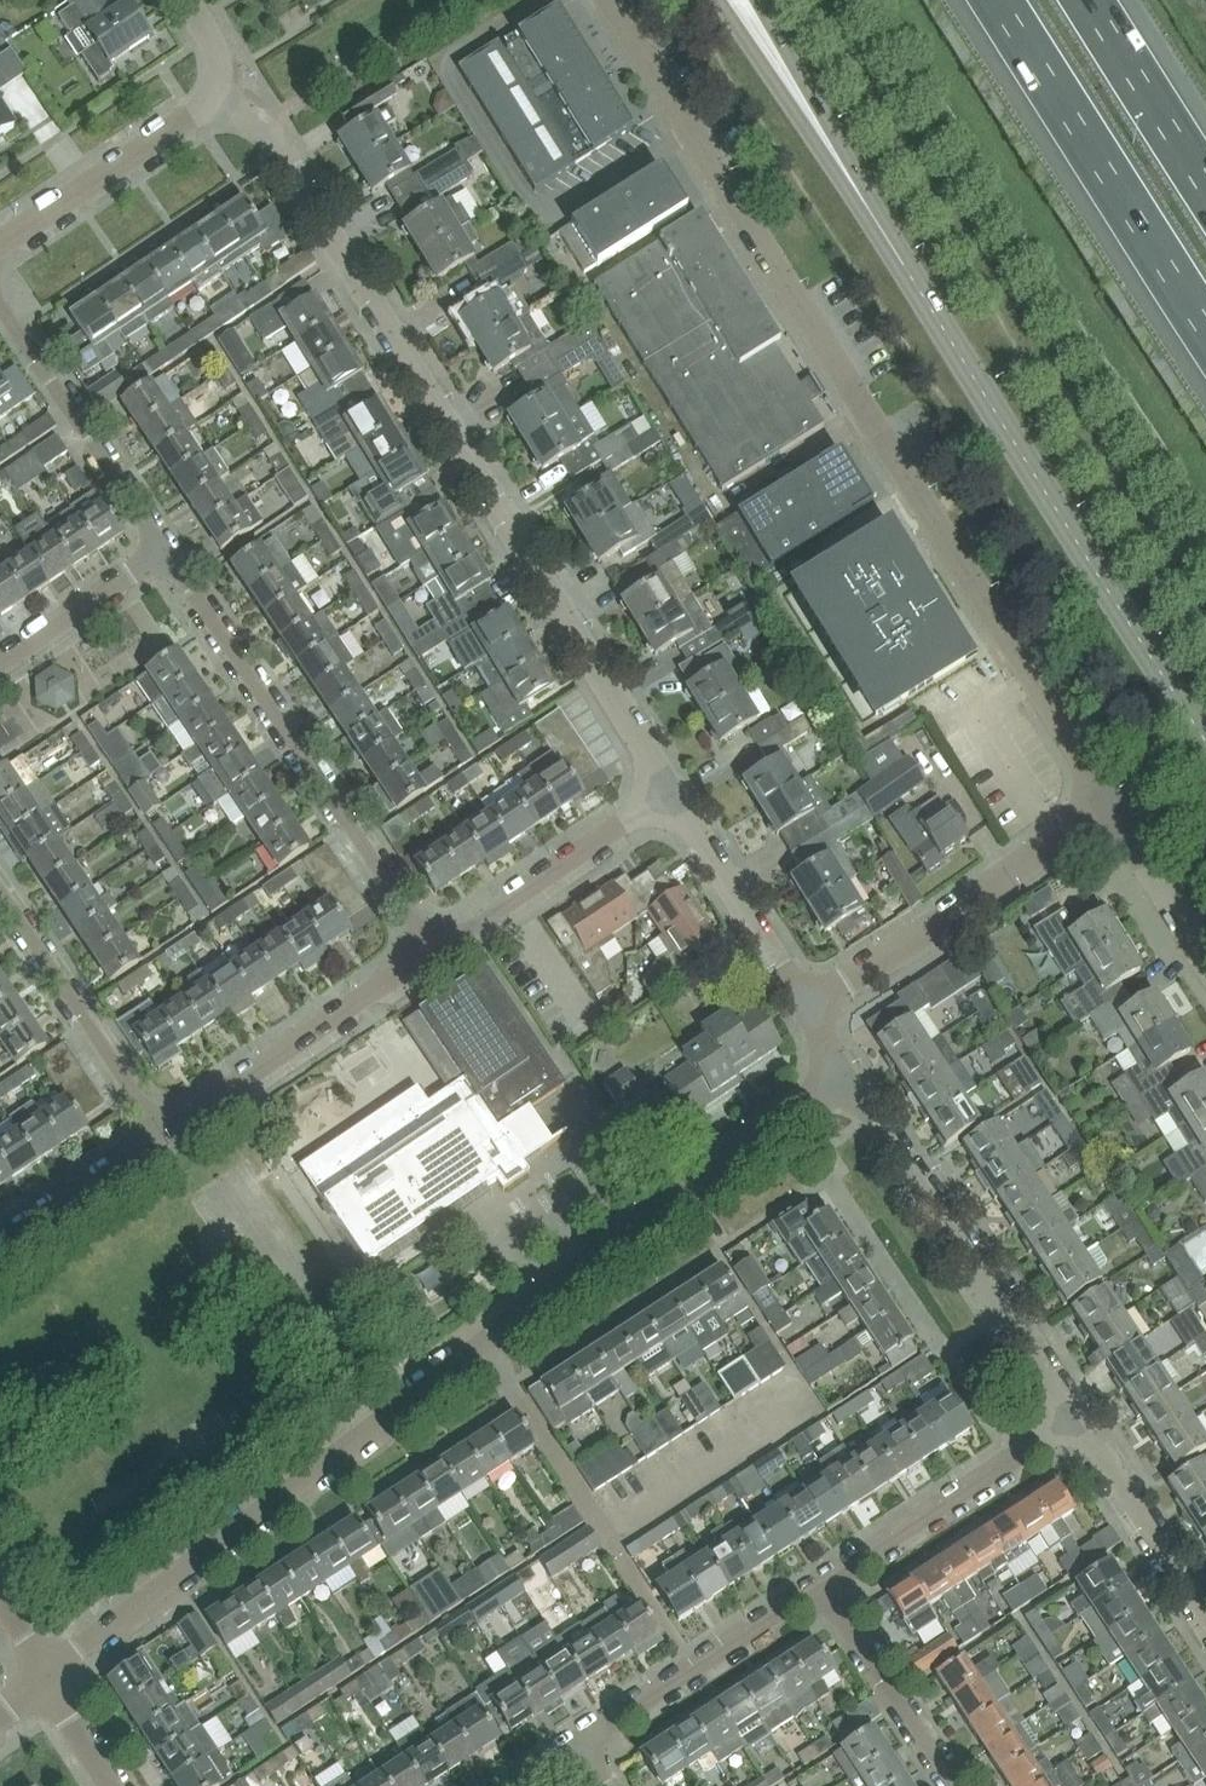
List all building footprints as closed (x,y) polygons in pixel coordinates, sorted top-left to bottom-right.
[(69,1),(73,6),(58,16),(71,36),(79,30),(91,49),(81,56),(99,83),(116,71),(111,63),(148,38),(148,39),(149,38),(128,6),(114,15),(104,0),(70,0),(69,1)] [(501,45),(514,65),(571,29),(558,9),(501,45)] [(458,68),(473,91),(534,191),(576,165),(570,154),(627,119),(571,29),(514,65),(501,45),(499,42),(458,68)] [(27,74),(12,50),(0,58),(0,92),(27,74)] [(397,96),(389,83),(340,113),(348,126),(397,96)] [(0,107),(0,137),(14,128),(0,107)] [(348,150),(358,166),(394,143),(385,128),(396,121),(389,109),(339,140),(346,151),(348,150)] [(570,154),(576,165),(633,129),(627,119),(570,154)] [(366,182),(372,194),(385,186),(390,193),(415,177),(394,143),(358,166),(367,181),(366,182)] [(417,174),(425,187),(462,164),(455,152),(417,174)] [(462,164),(425,187),(433,200),(470,177),(462,164)] [(661,168),(571,225),(559,233),(585,274),(687,209),(661,168)] [(423,254),(457,232),(469,224),(459,207),(457,208),(452,198),(404,227),(411,238),(412,237),(423,254)] [(243,201),(217,218),(241,253),(244,259),(260,248),(264,253),(292,234),(273,206),(272,207),(274,210),(257,221),(255,218),(243,201)] [(244,259),(241,253),(217,218),(193,235),(220,275),(244,259)] [(593,286),(658,390),(759,327),(694,223),(593,286)] [(469,224),(457,232),(423,254),(432,269),(431,270),(437,281),(477,256),(471,246),(480,241),(469,224)] [(169,251),(192,286),(197,293),(221,276),(220,275),(193,235),(169,251)] [(468,269),(477,283),(495,271),(519,256),(511,243),(468,269)] [(169,251),(144,267),(168,303),(192,286),(169,251)] [(317,264),(308,251),(278,271),(287,285),(297,278),(317,264)] [(519,256),(495,271),(477,283),(485,297),(504,286),(528,271),(519,256)] [(144,267),(120,283),(144,318),(149,325),(172,310),(168,303),(144,267)] [(279,274),(263,285),(270,296),(286,285),(279,274)] [(96,299),(119,333),(125,341),(149,325),(144,318),(120,283),(96,299)] [(254,306),(270,296),(263,285),(247,296),(254,306)] [(469,330),(479,346),(527,316),(529,315),(513,289),(501,296),(501,295),(461,320),(467,330),(469,330)] [(285,329),(295,345),(331,323),(315,298),(317,297),(316,296),(286,314),(279,302),(250,320),(263,342),(285,329)] [(214,314),(215,317),(222,327),(223,328),(238,317),(247,311),(238,298),(214,314)] [(96,299),(94,301),(71,316),(85,336),(69,347),(67,345),(66,345),(85,374),(86,374),(86,373),(112,356),(104,343),(119,333),(96,299)] [(542,341),(527,316),(479,346),(488,362),(487,363),(494,373),(513,362),(517,369),(546,352),(548,350),(547,348),(542,341)] [(548,350),(546,352),(553,363),(597,336),(587,319),(567,331),(569,335),(547,348),(548,350)] [(206,323),(191,334),(198,345),(214,334),(206,323)] [(346,347),(331,323),(295,345),(310,369),(346,347)] [(822,428),(759,327),(658,390),(721,491),(822,428)] [(191,334),(175,344),(183,355),(198,345),(191,334)] [(562,375),(563,375),(585,362),(586,364),(590,362),(595,364),(609,355),(597,336),(553,363),(560,376),(562,375)] [(211,346),(201,352),(207,362),(216,377),(217,376),(218,377),(223,374),(221,372),(226,369),(211,346)] [(361,372),(346,347),(310,369),(320,385),(298,398),(313,423),(342,405),(333,391),(363,373),(362,371),(361,372)] [(166,350),(141,367),(148,378),(174,361),(166,350)] [(36,396),(16,367),(15,368),(17,371),(1,382),(0,380),(0,421),(36,396)] [(133,389),(148,378),(141,367),(126,377),(133,389)] [(236,385),(226,369),(221,372),(223,374),(218,377),(217,376),(216,377),(226,391),(236,385)] [(88,393),(100,411),(128,392),(116,374),(88,393)] [(531,404),(509,417),(516,428),(517,427),(527,443),(579,411),(565,389),(568,387),(561,375),(560,376),(532,393),(526,397),(531,404)] [(143,390),(123,403),(133,418),(134,417),(141,428),(168,410),(180,401),(170,386),(163,376),(151,385),(143,390)] [(259,381),(247,388),(257,405),(269,397),(259,381)] [(351,436),(360,450),(395,428),(380,403),(381,402),(380,401),(379,402),(350,419),(342,405),(313,423),(329,449),(351,436)] [(239,412),(249,427),(254,424),(252,421),(257,418),(249,405),(239,412)] [(147,439),(156,452),(184,434),(168,410),(141,428),(148,438),(147,439)] [(579,411),(527,443),(537,459),(535,460),(542,471),(560,460),(579,448),(591,468),(602,461),(601,461),(626,446),(639,437),(635,431),(633,429),(631,424),(618,433),(601,443),(599,444),(594,436),(579,411)] [(23,434),(30,445),(53,429),(57,427),(50,417),(49,416),(23,434)] [(254,424),(249,427),(257,441),(267,434),(257,418),(252,421),(254,424)] [(360,450),(374,474),(410,451),(395,428),(360,450)] [(586,497),(566,510),(572,521),(574,520),(584,535),(632,506),(612,472),(634,459),(659,443),(651,430),(639,437),(626,446),(601,461),(602,461),(609,474),(582,491),(586,497)] [(184,434),(156,452),(165,466),(167,465),(174,476),(200,458),(184,434)] [(33,451),(33,452),(43,468),(68,452),(57,436),(33,451)] [(16,439),(7,445),(15,456),(23,450),(16,439)] [(15,456),(7,445),(0,450),(0,466),(15,456)] [(200,458),(174,476),(181,487),(180,487),(189,501),(217,483),(230,474),(214,449),(200,458)] [(426,476),(425,476),(410,451),(374,474),(360,482),(370,498),(362,503),(377,527),(406,509),(397,495),(427,477),(426,476)] [(840,451),(807,472),(715,529),(748,583),(769,570),(874,504),(840,451)] [(33,452),(4,472),(11,482),(15,487),(43,468),(33,452)] [(279,475),(280,476),(285,473),(284,471),(289,468),(280,454),(270,461),(279,475)] [(279,475),(274,478),(294,507),(308,498),(299,484),(289,468),(284,471),(285,473),(280,476),(279,475)] [(0,475),(0,489),(11,482),(4,472),(0,475)] [(199,514),(206,525),(233,507),(217,483),(189,501),(198,515),(199,514)] [(324,484),(312,491),(321,507),(333,500),(324,484)] [(123,534),(115,522),(96,493),(71,510),(98,551),(123,534)] [(222,550),(250,532),(264,522),(247,497),(233,507),(206,525),(213,535),(212,536),(222,550)] [(632,506),(584,535),(593,552),(592,552),(599,563),(620,550),(624,557),(650,541),(657,553),(682,537),(683,538),(688,535),(694,531),(686,519),(661,534),(657,536),(637,503),(632,506)] [(414,538),(424,553),(459,531),(444,507),(445,506),(444,505),(414,523),(406,509),(377,527),(392,551),(414,538)] [(312,506),(302,512),(313,529),(323,523),(312,506)] [(98,551),(71,510),(47,526),(54,538),(74,567),(98,551)] [(313,529),(322,543),(327,540),(326,539),(331,535),(323,523),(313,529)] [(50,583),(74,567),(54,538),(47,526),(22,543),(30,554),(50,583)] [(474,556),(459,531),(424,553),(415,559),(422,571),(431,566),(439,578),(474,556)] [(874,715),(876,714),(945,673),(966,661),(888,534),(867,547),(798,591),(874,715)] [(331,558),(342,551),(331,535),(326,539),(327,540),(322,543),(331,558)] [(644,589),(622,602),(629,613),(631,612),(640,628),(692,596),(693,595),(672,562),(685,554),(690,551),(683,538),(682,537),(657,553),(658,553),(646,561),(654,573),(640,582),(644,589)] [(244,580),(251,590),(277,573),(291,564),(274,539),(260,548),(233,566),(242,581),(244,580)] [(30,554),(6,571),(26,600),(50,583),(30,554)] [(426,587),(435,602),(426,607),(441,632),(470,615),(461,600),(491,582),(490,580),(490,581),(474,556),(439,578),(426,587)] [(291,564),(277,573),(251,590),(258,601),(257,602),(266,615),(293,597),(307,587),(291,564)] [(6,571),(0,574),(0,616),(1,617),(26,600),(6,571)] [(344,579),(353,593),(358,590),(357,587),(362,584),(355,572),(344,579)] [(401,602),(385,577),(372,585),(387,611),(401,602)] [(373,601),(362,584),(357,587),(358,590),(353,593),(369,617),(379,611),(373,601)] [(775,593),(762,601),(767,609),(779,601),(775,593)] [(692,596),(640,628),(650,644),(649,645),(655,656),(676,643),(680,650),(707,634),(714,646),(738,631),(758,619),(766,614),(756,597),(728,614),(730,618),(717,626),(712,629),(692,596)] [(293,597),(266,615),(275,629),(276,628),(283,638),(310,621),(293,597)] [(779,601),(767,609),(772,617),(784,609),(779,601)] [(784,609),(772,617),(776,624),(789,617),(784,609)] [(487,658),(523,636),(508,611),(509,611),(508,610),(506,611),(478,628),(470,615),(441,632),(447,642),(456,656),(464,651),(474,668),(488,659),(487,658)] [(789,617),(776,624),(781,632),(794,624),(789,617)] [(277,643),(288,659),(293,655),(299,664),(326,645),(310,621),(283,638),(283,639),(277,643)] [(375,628),(384,642),(385,643),(390,640),(389,637),(394,634),(385,621),(375,628)] [(794,624),(781,632),(786,640),(799,632),(794,624)] [(799,632),(786,640),(791,648),(803,640),(799,632)] [(385,643),(384,642),(393,657),(404,651),(394,634),(389,637),(390,640),(385,643)] [(488,659),(503,683),(539,661),(523,636),(487,658),(488,659)] [(316,687),(343,670),(354,662),(338,637),(326,645),(299,664),(308,678),(309,677),(316,687)] [(419,661),(439,648),(432,638),(412,650),(419,661)] [(803,640),(791,648),(796,656),(808,648),(803,640)] [(699,656),(680,668),(692,687),(687,689),(694,700),(696,699),(705,715),(743,691),(735,678),(742,674),(725,646),(701,660),(699,656)] [(808,648),(796,656),(800,664),(813,656),(808,648)] [(177,653),(148,673),(136,682),(152,706),(194,678),(177,653)] [(813,656),(800,664),(805,671),(818,664),(813,656)] [(554,686),(539,661),(503,683),(489,691),(498,706),(489,712),(504,735),(513,730),(533,717),(525,705),(555,686),(554,685),(554,686)] [(32,678),(51,714),(81,699),(62,662),(32,678)] [(818,664),(805,671),(810,679),(823,672),(818,664)] [(322,699),(331,712),(359,694),(343,670),(316,687),(323,698),(322,699)] [(406,678),(415,692),(416,691),(416,692),(422,689),(420,687),(424,684),(416,671),(406,678)] [(823,672),(810,679),(815,687),(828,679),(823,672)] [(181,722),(210,702),(194,678),(152,706),(169,730),(181,722)] [(828,679),(815,687),(820,695),(832,687),(828,679)] [(416,691),(415,692),(424,706),(434,699),(424,684),(420,687),(422,689),(416,692),(416,691)] [(832,687),(820,695),(825,703),(837,695),(832,687)] [(453,714),(457,711),(464,707),(454,691),(443,698),(453,714)] [(760,719),(743,691),(705,715),(715,731),(714,732),(720,743),(760,719)] [(342,725),(349,736),(375,718),(359,694),(331,712),(341,726),(342,725)] [(837,695),(825,703),(829,711),(842,703),(837,695)] [(210,702),(181,722),(169,730),(185,754),(182,756),(183,758),(198,747),(227,728),(210,702)] [(842,703),(829,711),(834,718),(847,711),(842,703)] [(560,709),(535,726),(543,739),(569,722),(560,709)] [(375,718),(349,736),(356,747),(355,747),(364,761),(392,743),(404,735),(387,710),(375,718)] [(911,710),(904,715),(911,728),(919,723),(911,710)] [(847,711),(834,718),(839,726),(852,719),(847,711)] [(749,732),(758,746),(788,727),(780,715),(772,720),(771,719),(749,732)] [(904,715),(896,720),(903,732),(911,728),(904,715)] [(788,727),(758,746),(766,760),(812,732),(803,718),(788,727)] [(852,719),(839,726),(844,734),(856,726),(852,719)] [(896,720),(888,725),(896,737),(903,732),(896,720)] [(437,727),(447,742),(452,739),(451,736),(455,733),(448,721),(437,727)] [(88,729),(97,742),(107,735),(99,722),(88,729)] [(543,739),(552,751),(577,734),(569,722),(543,739)] [(888,725),(880,730),(888,742),(896,737),(888,725)] [(856,726),(844,734),(849,742),(861,734),(856,726)] [(227,728),(198,747),(183,758),(189,767),(204,756),(214,771),(243,751),(227,728)] [(107,735),(97,742),(97,743),(113,768),(134,754),(117,729),(107,735)] [(493,729),(473,743),(480,754),(501,741),(493,729)] [(880,730),(872,735),(880,747),(888,742),(880,730)] [(447,742),(456,756),(462,767),(472,760),(455,733),(451,736),(452,739),(447,742)] [(525,733),(510,744),(513,748),(516,746),(520,752),(533,744),(525,733)] [(72,741),(82,755),(87,752),(85,750),(90,747),(81,734),(72,741)] [(553,754),(560,763),(585,747),(577,734),(552,751),(553,754)] [(861,734),(849,742),(859,760),(872,752),(864,739),(861,734)] [(872,735),(864,739),(872,752),(880,747),(872,735)] [(374,774),(381,784),(408,766),(392,743),(364,761),(373,775),(374,774)] [(516,746),(513,748),(510,744),(497,752),(504,763),(520,752),(516,746)] [(85,750),(87,752),(82,755),(91,769),(100,762),(90,747),(85,750)] [(563,766),(569,775),(593,759),(585,747),(560,763),(562,767),(563,766)] [(198,781),(214,806),(218,803),(230,795),(260,776),(243,751),(214,771),(198,781)] [(136,788),(141,785),(141,786),(149,780),(151,779),(134,754),(113,768),(131,794),(137,790),(136,788)] [(529,770),(558,812),(581,796),(585,801),(610,784),(602,772),(578,788),(569,775),(563,766),(562,767),(560,763),(553,754),(529,770)] [(762,807),(800,784),(784,757),(744,782),(751,793),(752,792),(762,807)] [(21,758),(0,772),(0,808),(39,782),(39,781),(37,782),(21,758)] [(907,758),(858,794),(866,807),(873,819),(925,783),(907,758)] [(593,759),(569,775),(578,788),(602,772),(593,759)] [(408,766),(381,784),(374,789),(385,805),(391,801),(397,810),(443,779),(434,767),(416,779),(408,766)] [(477,766),(461,777),(464,782),(466,780),(470,785),(484,776),(477,766)] [(527,790),(514,799),(534,828),(558,812),(529,770),(518,777),(527,790)] [(234,827),(246,819),(247,820),(276,800),(260,776),(230,795),(218,803),(234,827)] [(466,780),(464,782),(461,777),(448,785),(455,796),(470,785),(466,780)] [(165,804),(149,780),(141,786),(141,785),(136,788),(137,790),(131,794),(146,816),(165,804)] [(6,825),(12,835),(39,817),(40,817),(56,806),(39,782),(0,808),(0,829),(6,825)] [(105,789),(115,804),(119,801),(118,798),(122,795),(114,783),(105,789)] [(789,828),(800,847),(866,807),(858,794),(821,817),(800,784),(762,807),(772,824),(770,825),(777,835),(789,828)] [(118,798),(119,801),(115,804),(124,818),(133,812),(122,795),(118,798)] [(428,799),(412,809),(415,814),(417,813),(421,818),(435,809),(428,799)] [(514,799),(488,816),(508,845),(534,828),(514,799)] [(247,820),(263,845),(293,825),(276,800),(247,820)] [(400,818),(406,828),(421,818),(417,813),(415,814),(412,809),(400,818)] [(910,809),(892,822),(914,853),(924,868),(927,873),(945,860),(943,856),(967,839),(947,809),(927,823),(919,811),(914,814),(910,809)] [(792,880),(808,906),(846,883),(857,877),(836,842),(859,828),(851,815),(800,847),(801,848),(791,854),(800,868),(803,873),(794,878),(792,880)] [(488,816),(465,832),(490,868),(505,858),(501,850),(508,845),(488,816)] [(28,859),(29,860),(56,841),(40,817),(39,817),(12,835),(18,844),(11,849),(22,864),(28,859)] [(153,827),(164,843),(170,839),(168,836),(173,833),(164,820),(153,827)] [(293,825),(263,845),(279,868),(309,848),(293,825)] [(137,838),(147,852),(152,849),(150,847),(155,844),(146,831),(137,838)] [(465,832),(441,848),(460,878),(484,861),(489,869),(490,868),(465,832)] [(190,858),(184,849),(173,833),(168,836),(170,839),(164,843),(173,856),(179,865),(190,858)] [(56,841),(29,860),(45,884),(72,866),(56,841)] [(150,847),(152,849),(147,852),(157,867),(166,860),(155,844),(150,847)] [(301,862),(310,875),(335,858),(326,845),(301,862)] [(460,878),(441,848),(416,864),(436,894),(460,878)] [(881,860),(885,868),(898,888),(911,880),(894,852),(881,860)] [(310,875),(318,887),(343,870),(335,858),(310,875)] [(659,863),(647,871),(648,872),(655,882),(664,876),(667,875),(659,863)] [(72,866),(45,884),(61,909),(88,890),(72,866)] [(186,876),(195,890),(201,886),(200,885),(205,881),(197,869),(186,876)] [(291,870),(277,879),(281,885),(283,883),(286,888),(298,880),(291,870)] [(343,870),(318,887),(326,899),(351,883),(343,870)] [(598,890),(586,898),(614,942),(616,941),(610,932),(634,917),(628,907),(657,887),(655,883),(655,882),(648,872),(632,884),(626,876),(600,893),(598,890)] [(657,887),(628,907),(634,917),(637,921),(646,915),(651,912),(666,934),(661,937),(658,939),(659,940),(702,911),(694,898),(691,900),(683,888),(675,893),(666,878),(664,876),(655,882),(655,883),(657,887)] [(201,886),(195,890),(211,914),(229,901),(213,878),(207,883),(205,881),(200,885),(201,886)] [(277,879),(263,889),(270,899),(286,888),(283,883),(281,885),(277,879)] [(170,887),(180,901),(185,898),(183,895),(188,892),(180,880),(170,887)] [(329,902),(335,911),(359,895),(351,883),(326,899),(328,903),(329,902)] [(846,883),(808,906),(825,933),(837,925),(851,917),(862,910),(846,883)] [(78,933),(105,915),(116,907),(108,895),(96,903),(88,890),(61,909),(78,933)] [(1048,890),(1029,902),(1036,914),(1056,902),(1048,890)] [(205,918),(200,910),(188,892),(183,895),(185,898),(180,901),(190,917),(196,925),(205,918)] [(368,907),(359,895),(335,911),(344,924),(368,907)] [(600,952),(614,942),(586,898),(573,906),(575,910),(562,918),(575,938),(570,941),(573,945),(565,951),(597,998),(611,988),(607,963),(600,952)] [(230,912),(228,913),(232,918),(234,916),(237,920),(250,912),(243,901),(228,911),(230,912)] [(329,902),(328,903),(305,919),(325,948),(349,931),(344,924),(335,911),(329,902)] [(1064,910),(1034,929),(1047,950),(1047,949),(1065,978),(1075,971),(1122,942),(1105,914),(1100,916),(1085,926),(1077,931),(1069,918),(1064,910)] [(228,911),(214,921),(221,931),(237,920),(234,916),(232,918),(228,913),(230,912),(228,911)] [(710,923),(702,911),(659,940),(669,953),(657,961),(643,983),(653,997),(700,965),(695,958),(699,955),(696,950),(715,937),(707,925),(710,923)] [(78,933),(94,957),(121,939),(105,915),(78,933)] [(851,917),(837,925),(844,936),(857,928),(851,917)] [(325,948),(305,919),(288,930),(282,920),(273,926),(280,936),(299,965),(304,972),(321,961),(317,956),(326,950),(325,948)] [(194,935),(179,945),(182,950),(186,947),(190,954),(201,946),(194,935)] [(280,936),(256,952),(276,981),(299,965),(280,936)] [(121,939),(94,957),(111,982),(137,964),(121,939)] [(1140,971),(1122,942),(1075,971),(1086,988),(1074,995),(1089,1018),(1119,999),(1113,989),(1140,971)] [(165,954),(172,965),(190,954),(186,947),(182,950),(179,945),(165,954)] [(256,952),(231,968),(251,998),(276,981),(256,952)] [(981,978),(964,952),(952,961),(968,986),(981,978)] [(952,961),(938,969),(955,995),(968,986),(952,961)] [(132,977),(131,978),(134,982),(136,981),(140,986),(153,977),(146,966),(132,976),(132,977)] [(487,967),(406,1022),(403,1023),(428,1060),(443,1049),(463,1080),(428,1103),(418,1088),(299,1168),(301,1170),(306,1167),(317,1183),(312,1187),(324,1205),(332,1216),(367,1268),(496,1181),(503,1191),(530,1173),(524,1163),(554,1143),(530,1109),(564,1086),(565,1086),(567,1084),(565,1082),(565,1083),(487,967)] [(243,1003),(251,998),(231,968),(208,984),(207,985),(227,1014),(226,1014),(231,1021),(248,1010),(243,1003)] [(943,1003),(955,995),(938,969),(926,977),(943,1003)] [(193,994),(183,1001),(202,1030),(226,1014),(227,1014),(207,985),(208,984),(199,971),(185,981),(193,994)] [(132,976),(117,986),(124,996),(140,986),(136,981),(134,982),(131,978),(132,977),(132,976)] [(897,996),(900,1001),(912,1018),(929,1006),(932,1010),(943,1003),(926,977),(897,996)] [(13,997),(0,978),(0,1005),(13,997)] [(969,999),(978,1012),(989,1004),(981,991),(969,999)] [(1155,994),(1127,1012),(1119,999),(1089,1018),(1104,1042),(1117,1034),(1127,1051),(1137,1044),(1172,1022),(1155,994)] [(0,1042),(30,1022),(13,997),(0,1005),(0,1042)] [(183,1001),(159,1017),(178,1046),(202,1030),(183,1001)] [(877,1040),(894,1066),(929,1044),(912,1018),(900,1001),(889,1009),(900,1025),(877,1040)] [(117,1023),(115,1024),(139,1059),(141,1059),(139,1057),(146,1052),(159,1071),(160,1071),(159,1069),(171,1061),(167,1054),(177,1047),(178,1046),(159,1017),(148,1002),(147,1003),(148,1004),(118,1025),(117,1023)] [(989,1004),(978,1012),(987,1026),(999,1018),(989,1004)] [(665,1080),(690,1118),(740,1085),(731,1071),(738,1067),(741,1072),(783,1044),(757,1007),(733,1023),(727,1013),(701,1030),(702,1032),(691,1039),(695,1046),(683,1054),(689,1064),(665,1080)] [(46,1046),(30,1022),(0,1042),(17,1066),(46,1046)] [(1172,1022),(1137,1044),(1127,1051),(1136,1066),(1124,1073),(1141,1099),(1170,1080),(1163,1069),(1191,1052),(1172,1022)] [(1038,1029),(1023,1040),(1033,1054),(1048,1043),(1038,1029)] [(996,1039),(1005,1052),(1017,1044),(1008,1031),(996,1039)] [(929,1044),(894,1066),(911,1092),(957,1062),(941,1037),(929,1044)] [(63,1043),(38,1060),(47,1073),(72,1056),(63,1043)] [(1052,1046),(1039,1054),(1045,1063),(1058,1055),(1052,1046)] [(47,1073),(55,1085),(80,1068),(72,1056),(47,1073)] [(911,1092),(929,1119),(963,1096),(964,1097),(975,1090),(957,1062),(911,1092)] [(14,1077),(16,1082),(18,1081),(22,1086),(35,1077),(29,1067),(14,1077)] [(88,1080),(80,1068),(55,1085),(63,1097),(88,1080)] [(603,1085),(621,1112),(644,1096),(626,1070),(603,1085)] [(1033,1071),(1021,1078),(1030,1092),(1042,1084),(1033,1071)] [(1188,1125),(1205,1113),(1205,1076),(1205,1075),(1177,1092),(1170,1080),(1141,1099),(1155,1122),(1177,1108),(1188,1125)] [(6,1097),(22,1086),(18,1081),(16,1082),(14,1077),(0,1087),(0,1101),(6,1097)] [(66,1100),(72,1109),(97,1093),(88,1080),(63,1097),(65,1100),(66,1100)] [(1034,1098),(1051,1124),(1064,1116),(1046,1089),(1034,1098)] [(105,1105),(97,1093),(72,1109),(81,1121),(105,1105)] [(963,1096),(929,1119),(947,1147),(982,1124),(964,1097),(963,1096)] [(86,1129),(81,1121),(72,1109),(66,1100),(65,1100),(41,1117),(61,1146),(86,1129)] [(9,1121),(17,1133),(36,1162),(61,1146),(41,1117),(33,1105),(9,1121)] [(1188,1125),(1197,1140),(1175,1154),(1190,1179),(1205,1169),(1205,1113),(1188,1125)] [(1073,1129),(1064,1116),(1051,1124),(1060,1138),(1073,1129)] [(980,1171),(1015,1148),(998,1122),(963,1145),(963,1146),(964,1145),(974,1161),(980,1171)] [(0,1144),(0,1163),(11,1179),(36,1162),(17,1133),(0,1144)] [(977,1173),(975,1174),(987,1192),(989,1191),(992,1189),(998,1197),(994,1199),(994,1200),(1033,1175),(1044,1167),(1027,1140),(1015,1148),(980,1171),(981,1171),(977,1173)] [(1069,1151),(1061,1156),(1069,1169),(1077,1164),(1090,1156),(1081,1143),(1069,1151)] [(11,1179),(0,1163),(0,1187),(11,1179)] [(1108,1182),(1098,1169),(1086,1177),(1095,1191),(1108,1182)] [(1190,1179),(1205,1203),(1205,1202),(1205,1169),(1190,1179)] [(1050,1201),(1033,1175),(994,1200),(995,1201),(998,1198),(1015,1224),(1050,1201)] [(1116,1215),(1124,1209),(1116,1196),(1104,1204),(1112,1217),(1116,1215)] [(1059,1214),(1050,1201),(1015,1224),(1032,1251),(1068,1228),(1067,1227),(1079,1220),(1070,1207),(1059,1214)] [(805,1236),(817,1256),(846,1237),(829,1211),(817,1219),(806,1203),(773,1224),(788,1247),(805,1236)] [(1130,1243),(1134,1240),(1148,1231),(1139,1218),(1121,1229),(1130,1243)] [(1032,1251),(1049,1276),(1084,1253),(1068,1228),(1032,1251)] [(863,1262),(846,1237),(817,1256),(805,1264),(821,1289),(863,1262)] [(1097,1245),(1084,1253),(1049,1276),(1067,1304),(1103,1281),(1097,1272),(1105,1266),(1107,1261),(1097,1245)] [(1166,1259),(1159,1248),(1147,1255),(1155,1266),(1166,1259)] [(753,1297),(770,1286),(752,1258),(735,1269),(753,1297)] [(822,1307),(842,1295),(850,1308),(880,1288),(863,1262),(821,1289),(822,1290),(813,1295),(822,1307)] [(721,1266),(694,1284),(713,1313),(714,1312),(723,1325),(735,1318),(726,1304),(740,1295),(721,1266)] [(1169,1303),(1186,1292),(1177,1278),(1160,1290),(1169,1303)] [(714,1346),(729,1336),(722,1325),(723,1325),(714,1312),(713,1313),(694,1284),(669,1300),(687,1329),(695,1342),(706,1335),(714,1346)] [(1107,1286),(1091,1297),(1071,1310),(1089,1337),(1125,1313),(1107,1286)] [(1188,1294),(1198,1309),(1205,1304),(1205,1294),(1200,1286),(1188,1294)] [(846,1328),(858,1321),(866,1333),(897,1313),(880,1288),(850,1308),(838,1315),(846,1328)] [(669,1300),(643,1317),(672,1362),(697,1345),(695,1342),(687,1329),(669,1300)] [(769,1323),(783,1314),(776,1303),(762,1312),(769,1323)] [(1190,1308),(1178,1316),(1187,1330),(1199,1322),(1190,1308)] [(914,1339),(897,1313),(866,1333),(883,1360),(889,1355),(897,1367),(917,1354),(910,1342),(914,1339)] [(1089,1337),(1100,1353),(1093,1358),(1092,1364),(1096,1370),(1106,1363),(1142,1340),(1125,1313),(1089,1337)] [(776,1335),(791,1325),(783,1314),(769,1323),(776,1335)] [(643,1317),(618,1334),(636,1362),(646,1378),(672,1362),(643,1317)] [(591,1351),(609,1379),(618,1393),(620,1392),(626,1400),(638,1392),(623,1370),(636,1362),(618,1334),(591,1351)] [(1195,1343),(1204,1357),(1205,1355),(1205,1335),(1195,1343)] [(1142,1340),(1106,1363),(1123,1389),(1159,1366),(1142,1340)] [(754,1351),(772,1378),(787,1368),(770,1342),(754,1351)] [(820,1346),(795,1363),(802,1375),(828,1358),(820,1346)] [(567,1367),(585,1395),(594,1409),(618,1393),(609,1379),(591,1351),(567,1367)] [(754,1351),(743,1359),(760,1386),(772,1378),(754,1351)] [(810,1387),(843,1365),(836,1353),(828,1358),(802,1375),(810,1387)] [(924,1356),(898,1372),(904,1383),(905,1382),(910,1389),(935,1373),(924,1356)] [(748,1393),(760,1386),(743,1359),(731,1367),(748,1393)] [(1159,1366),(1123,1389),(1141,1416),(1177,1392),(1159,1366)] [(566,1427),(594,1409),(585,1395),(567,1367),(541,1384),(543,1388),(531,1396),(553,1431),(564,1425),(566,1427)] [(735,1402),(748,1393),(731,1367),(718,1374),(735,1402)] [(904,1383),(898,1372),(881,1384),(888,1394),(904,1383)] [(703,1384),(691,1392),(709,1419),(721,1411),(703,1384)] [(926,1413),(924,1414),(945,1446),(972,1429),(942,1384),(918,1400),(926,1413)] [(697,1427),(709,1419),(691,1392),(679,1400),(697,1427)] [(867,1392),(850,1404),(856,1415),(874,1403),(867,1392)] [(1194,1419),(1177,1392),(1141,1416),(1158,1442),(1194,1419)] [(838,1427),(856,1415),(850,1404),(831,1416),(838,1427)] [(668,1409),(653,1419),(670,1444),(685,1434),(668,1409)] [(924,1414),(900,1429),(921,1462),(945,1446),(924,1414)] [(489,1433),(510,1465),(536,1447),(515,1416),(489,1433)] [(652,1417),(640,1425),(657,1452),(670,1444),(653,1419),(652,1417)] [(1158,1442),(1176,1469),(1205,1449),(1205,1437),(1194,1419),(1158,1442)] [(818,1424),(800,1436),(807,1446),(808,1446),(825,1434),(818,1424)] [(646,1459),(657,1452),(640,1425),(628,1433),(646,1459)] [(900,1429),(876,1445),(897,1478),(921,1462),(900,1429)] [(489,1433),(465,1449),(486,1480),(510,1465),(489,1433)] [(864,1453),(851,1461),(873,1494),(897,1478),(876,1445),(870,1435),(858,1443),(864,1453)] [(800,1436),(791,1442),(803,1461),(813,1454),(808,1446),(807,1446),(800,1436)] [(602,1449),(619,1476),(633,1468),(615,1441),(602,1449)] [(829,1455),(818,1463),(821,1467),(822,1468),(827,1476),(848,1510),(873,1494),(851,1461),(843,1448),(830,1456),(829,1455)] [(441,1465),(461,1496),(486,1480),(465,1449),(441,1465)] [(607,1484),(619,1476),(602,1449),(590,1457),(607,1484)] [(778,1451),(763,1460),(771,1473),(786,1464),(778,1451)] [(607,1484),(590,1457),(577,1466),(594,1493),(607,1484)] [(1185,1509),(1205,1496),(1205,1464),(1203,1460),(1168,1483),(1185,1509)] [(437,1512),(461,1496),(441,1465),(416,1481),(437,1512)] [(734,1480),(727,1484),(734,1494),(740,1490),(747,1499),(765,1487),(766,1487),(762,1480),(761,1480),(752,1467),(734,1480)] [(816,1483),(803,1492),(824,1525),(848,1510),(827,1476),(822,1468),(811,1475),(816,1483)] [(416,1481),(392,1497),(421,1541),(433,1534),(424,1521),(437,1512),(416,1481)] [(1057,1485),(1032,1501),(1050,1528),(1060,1544),(1070,1538),(1070,1537),(1072,1536),(1062,1520),(1075,1512),(1057,1485)] [(728,1498),(721,1488),(703,1499),(710,1509),(728,1498)] [(803,1492),(778,1507),(800,1541),(824,1525),(803,1492)] [(1185,1509),(1182,1512),(1182,1513),(1183,1519),(1184,1522),(1186,1525),(1188,1527),(1190,1528),(1192,1529),(1193,1530),(1197,1527),(1202,1536),(1199,1538),(1199,1539),(1205,1534),(1205,1496),(1185,1509)] [(366,1524),(382,1548),(379,1550),(387,1563),(421,1541),(392,1497),(367,1513),(375,1524),(369,1528),(366,1524)] [(689,1527),(692,1521),(710,1509),(703,1499),(679,1515),(688,1528),(689,1527)] [(754,1523),(753,1523),(775,1557),(800,1541),(778,1507),(774,1500),(750,1515),(754,1523)] [(1032,1501),(1008,1516),(1025,1544),(1038,1536),(1048,1552),(1060,1544),(1058,1540),(1050,1528),(1032,1501)] [(549,1524),(552,1529),(559,1539),(584,1522),(574,1508),(549,1524)] [(688,1528),(679,1515),(655,1531),(662,1541),(679,1530),(684,1530),(688,1528)] [(1008,1516),(984,1532),(1002,1559),(1007,1568),(1031,1552),(1025,1544),(1008,1516)] [(329,1538),(350,1570),(350,1569),(360,1585),(369,1579),(363,1569),(366,1567),(362,1562),(376,1553),(355,1521),(329,1538)] [(735,1521),(724,1528),(729,1539),(751,1573),(775,1557),(753,1523),(742,1531),(735,1521)] [(751,1573),(729,1539),(724,1528),(723,1526),(711,1534),(718,1546),(704,1555),(726,1589),(751,1573)] [(589,1527),(564,1544),(568,1550),(565,1551),(575,1565),(602,1547),(589,1527)] [(1070,1538),(1060,1544),(1068,1555),(1078,1571),(1103,1555),(1121,1543),(1111,1527),(1093,1539),(1094,1541),(1078,1551),(1070,1538)] [(535,1555),(559,1539),(552,1529),(538,1538),(533,1530),(523,1537),(535,1555)] [(632,1560),(662,1541),(655,1531),(625,1549),(632,1560)] [(984,1532),(960,1548),(978,1575),(983,1583),(1007,1568),(1002,1559),(984,1532)] [(329,1538),(306,1554),(326,1585),(350,1570),(329,1538)] [(565,1551),(568,1550),(564,1544),(539,1560),(553,1580),(575,1565),(565,1551)] [(960,1548),(936,1563),(954,1591),(964,1607),(973,1601),(972,1600),(974,1598),(965,1584),(978,1575),(960,1548)] [(509,1572),(525,1561),(518,1550),(502,1561),(505,1567),(509,1572)] [(683,1552),(673,1558),(703,1605),(726,1589),(704,1555),(691,1564),(683,1552)] [(301,1602),(326,1585),(306,1554),(280,1570),(301,1602)] [(1059,1561),(1069,1577),(1078,1571),(1068,1555),(1059,1561)] [(665,1600),(678,1621),(703,1605),(673,1558),(662,1565),(670,1577),(656,1586),(665,1600)] [(1083,1598),(1071,1605),(1079,1618),(1081,1617),(1083,1616),(1091,1610),(1127,1587),(1110,1562),(1090,1575),(1075,1585),(1083,1598)] [(936,1563),(912,1579),(930,1606),(942,1598),(952,1615),(964,1607),(954,1591),(936,1563)] [(530,1567),(515,1577),(522,1587),(537,1578),(530,1567)] [(301,1602),(280,1570),(256,1586),(277,1617),(286,1631),(297,1624),(292,1613),(290,1609),(301,1602)] [(486,1587),(475,1571),(451,1587),(455,1593),(461,1603),(486,1587)] [(1037,1575),(1020,1587),(1030,1602),(1047,1591),(1037,1575)] [(515,1577),(490,1593),(501,1608),(525,1592),(522,1587),(515,1577)] [(929,1606),(930,1606),(912,1579),(887,1596),(896,1609),(913,1636),(938,1620),(929,1606)] [(256,1586),(231,1602),(252,1634),(277,1617),(256,1586)] [(1011,1593),(1003,1598),(1013,1613),(1021,1608),(1030,1602),(1020,1587),(1011,1593)] [(1091,1610),(1083,1616),(1098,1639),(1143,1611),(1127,1587),(1091,1610)] [(446,1613),(461,1603),(455,1593),(439,1603),(446,1613)] [(476,1624),(501,1608),(490,1593),(480,1600),(466,1609),(473,1619),(476,1624)] [(887,1596),(867,1609),(876,1622),(896,1609),(887,1596)] [(642,1644),(647,1652),(663,1642),(639,1605),(638,1606),(639,1607),(628,1614),(616,1597),(603,1606),(605,1609),(613,1621),(632,1651),(642,1644)] [(252,1634),(231,1602),(207,1618),(228,1650),(252,1634)] [(466,1609),(436,1628),(443,1639),(458,1629),(473,1619),(466,1609)] [(608,1666),(632,1651),(613,1621),(605,1609),(581,1625),(589,1637),(608,1666)] [(1159,1635),(1143,1611),(1098,1639),(1096,1640),(1094,1642),(1110,1667),(1123,1659),(1159,1635)] [(972,1619),(982,1633),(990,1628),(981,1613),(972,1619)] [(217,1647),(201,1622),(196,1614),(178,1625),(184,1634),(200,1659),(206,1654),(217,1647)] [(368,1650),(375,1660),(399,1644),(399,1643),(397,1645),(394,1639),(397,1638),(394,1632),(392,1633),(387,1626),(381,1615),(375,1619),(381,1630),(377,1633),(372,1625),(366,1629),(376,1645),(368,1650)] [(1040,1618),(1030,1625),(1042,1642),(1052,1636),(1042,1622),(1040,1618)] [(961,1626),(954,1631),(964,1645),(972,1640),(982,1633),(972,1619),(961,1626)] [(406,1624),(394,1632),(397,1638),(394,1639),(397,1645),(399,1643),(413,1634),(406,1624)] [(897,1660),(899,1663),(910,1679),(930,1666),(957,1648),(948,1633),(920,1651),(918,1653),(915,1648),(897,1660)] [(1138,1682),(1174,1659),(1159,1635),(1123,1659),(1138,1682)] [(1063,1653),(1052,1636),(1042,1642),(1053,1659),(1063,1653)] [(584,1682),(608,1666),(589,1637),(565,1653),(584,1682)] [(1012,1648),(1019,1658),(1034,1647),(1028,1637),(1012,1648)] [(560,1698),(584,1682),(565,1653),(556,1640),(531,1655),(560,1698)] [(417,1641),(404,1649),(408,1654),(406,1656),(409,1661),(424,1651),(417,1641)] [(834,1672),(832,1669),(824,1657),(815,1643),(790,1659),(817,1700),(817,1701),(830,1693),(821,1681),(834,1672)] [(226,1661),(217,1647),(206,1654),(215,1668),(226,1661)] [(1040,1655),(1034,1647),(1019,1658),(1024,1666),(1040,1655)] [(109,1682),(126,1707),(164,1682),(143,1649),(114,1667),(115,1669),(115,1668),(120,1675),(109,1682)] [(388,1660),(395,1670),(409,1661),(406,1656),(408,1654),(404,1649),(388,1660)] [(836,1649),(824,1657),(825,1657),(833,1669),(844,1662),(836,1649)] [(505,1669),(516,1685),(535,1714),(544,1709),(548,1715),(563,1705),(564,1706),(565,1706),(560,1698),(531,1655),(530,1653),(505,1669)] [(358,1656),(343,1665),(350,1676),(365,1666),(358,1656)] [(953,1701),(981,1682),(996,1672),(1000,1669),(992,1657),(973,1670),(964,1657),(936,1675),(953,1701)] [(339,1658),(314,1674),(326,1692),(350,1676),(343,1665),(339,1658)] [(790,1659),(766,1674),(795,1718),(803,1708),(804,1709),(817,1700),(790,1659)] [(1134,1705),(1141,1716),(1190,1684),(1174,1659),(1138,1682),(1148,1697),(1134,1705)] [(399,1676),(395,1670),(388,1660),(379,1666),(389,1682),(399,1676)] [(1062,1673),(1073,1691),(1084,1685),(1087,1682),(1084,1677),(1075,1664),(1062,1673)] [(379,1666),(368,1673),(375,1683),(382,1694),(393,1687),(389,1682),(379,1666)] [(968,1724),(996,1706),(1012,1695),(996,1672),(981,1682),(953,1701),(968,1724)] [(375,1683),(368,1673),(355,1681),(359,1687),(357,1688),(360,1693),(375,1683)] [(326,1692),(314,1674),(289,1691),(293,1698),(295,1697),(299,1702),(296,1704),(299,1709),(301,1707),(302,1709),(326,1692)] [(766,1674),(741,1691),(769,1734),(795,1718),(766,1674)] [(239,1681),(229,1688),(237,1701),(243,1697),(245,1701),(250,1697),(239,1681)] [(347,1702),(360,1693),(357,1688),(359,1687),(355,1681),(340,1691),(347,1702)] [(165,1683),(164,1682),(126,1707),(141,1731),(179,1706),(164,1684),(165,1683)] [(1141,1716),(1148,1726),(1149,1725),(1150,1725),(1151,1724),(1162,1717),(1171,1731),(1205,1708),(1205,1707),(1190,1684),(1141,1716)] [(535,1714),(516,1685),(490,1702),(511,1732),(512,1732),(511,1730),(535,1714)] [(1044,1696),(1050,1705),(1066,1695),(1060,1685),(1044,1696)] [(1084,1685),(1073,1691),(1085,1709),(1095,1702),(1084,1685)] [(287,1719),(302,1709),(301,1707),(299,1709),(296,1704),(299,1702),(295,1697),(293,1698),(289,1691),(275,1701),(287,1719)] [(760,1720),(741,1691),(716,1707),(735,1736),(743,1747),(750,1742),(752,1746),(769,1734),(760,1720)] [(1071,1704),(1066,1695),(1050,1705),(1055,1714),(1071,1704)] [(258,1711),(250,1697),(245,1701),(243,1697),(237,1701),(248,1718),(258,1711)] [(996,1706),(968,1724),(984,1748),(1012,1730),(1024,1722),(1008,1698),(996,1706)] [(179,1706),(141,1731),(157,1756),(200,1728),(185,1705),(180,1708),(179,1706)] [(319,1705),(306,1713),(309,1719),(307,1720),(310,1726),(326,1715),(319,1705)] [(445,1714),(448,1717),(473,1756),(497,1740),(497,1741),(499,1740),(478,1710),(464,1719),(456,1707),(445,1714)] [(716,1707),(692,1723),(719,1763),(731,1755),(723,1744),(735,1736),(716,1707)] [(1089,1715),(1093,1721),(1105,1739),(1116,1732),(1099,1708),(1089,1715)] [(1170,1750),(1176,1761),(1177,1762),(1187,1756),(1205,1743),(1205,1708),(1171,1731),(1179,1744),(1170,1750)] [(291,1724),(298,1734),(310,1726),(307,1720),(309,1719),(306,1713),(291,1724)] [(448,1772),(473,1756),(448,1717),(437,1724),(443,1733),(429,1742),(448,1772)] [(850,1721),(836,1730),(843,1741),(857,1732),(850,1721)] [(1024,1722),(1012,1730),(984,1748),(1000,1773),(1028,1754),(1027,1753),(1040,1745),(1025,1722),(1024,1722)] [(692,1723),(668,1739),(687,1768),(696,1763),(701,1771),(707,1771),(719,1763),(692,1723)] [(173,1780),(203,1761),(217,1751),(201,1727),(200,1728),(157,1756),(173,1780)] [(448,1772),(429,1742),(421,1730),(396,1746),(404,1759),(405,1759),(423,1785),(427,1785),(448,1772)] [(850,1779),(855,1775),(888,1754),(872,1730),(840,1752),(834,1755),(850,1779)] [(261,1738),(270,1751),(280,1744),(271,1731),(261,1738)] [(1127,1750),(1116,1732),(1105,1739),(1117,1757),(1127,1750)] [(1076,1744),(1082,1754),(1098,1744),(1091,1734),(1076,1744)] [(826,1735),(813,1743),(817,1748),(813,1750),(817,1756),(833,1746),(826,1735)] [(662,1785),(687,1768),(668,1739),(642,1756),(662,1785)] [(813,1750),(817,1748),(813,1743),(797,1754),(804,1765),(817,1756),(813,1750)] [(1177,1762),(1185,1774),(1195,1768),(1204,1782),(1205,1781),(1205,1743),(1187,1756),(1177,1762)] [(1103,1752),(1098,1744),(1082,1754),(1087,1762),(1103,1752)] [(173,1780),(177,1785),(220,1785),(234,1777),(218,1753),(218,1752),(218,1751),(173,1780)] [(282,1754),(269,1762),(273,1767),(270,1769),(274,1774),(289,1764),(282,1754)] [(855,1775),(863,1785),(892,1785),(910,1774),(902,1762),(898,1763),(895,1765),(888,1754),(855,1775)] [(1044,1779),(1055,1772),(1047,1760),(1036,1767),(1028,1754),(1000,1773),(1009,1785),(1033,1785),(1044,1779)] [(405,1759),(404,1759),(380,1775),(388,1785),(423,1785),(405,1759)] [(253,1773),(260,1784),(274,1774),(270,1769),(273,1767),(269,1762),(253,1773)] [(1033,1785),(1083,1785),(1068,1763),(1055,1772),(1044,1779),(1033,1785)] [(1136,1785),(1139,1785),(1144,1783),(1147,1781),(1149,1780),(1153,1777),(1144,1764),(1139,1767),(1136,1763),(1126,1770),(1130,1778),(1136,1785)] [(777,1767),(762,1776),(769,1785),(771,1785),(784,1778),(777,1767)] [(910,1774),(892,1785),(909,1785),(905,1781),(909,1778),(911,1775),(910,1774)] [(363,1785),(388,1785),(380,1775),(363,1785)] [(762,1776),(748,1785),(769,1785),(762,1776)] [(346,1777),(332,1785),(352,1785),(346,1777)] [(1130,1778),(1123,1782),(1117,1785),(1136,1785),(1130,1778)]
